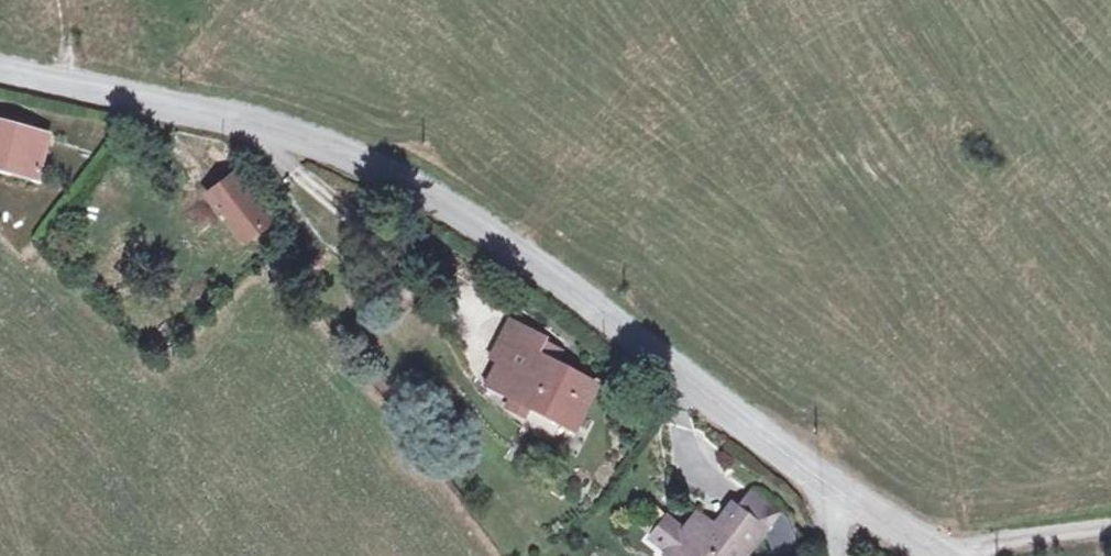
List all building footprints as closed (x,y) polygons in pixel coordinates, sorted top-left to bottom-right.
[(35,181),(47,134),(0,122),(0,172),(35,181)] [(271,222),(246,184),(238,188),(230,178),(205,193),(224,221),(241,245),(271,222)] [(591,395),(552,373),(534,362),(543,347),(509,326),(489,363),(495,368),(485,389),(506,401),(523,411),(551,427),(554,420),(572,430),(591,395)] [(558,357),(543,347),(534,362),(552,373),(558,357)] [(517,421),(523,411),(506,401),(501,411),(517,421)] [(554,420),(551,427),(568,437),(572,430),(554,420)] [(753,499),(742,515),(770,539),(782,524),(753,499)] [(734,509),(717,531),(725,537),(742,515),(734,509)] [(770,539),(742,515),(725,537),(717,531),(700,518),(686,535),(668,521),(653,540),(671,554),(670,555),(757,555),(770,539)]
